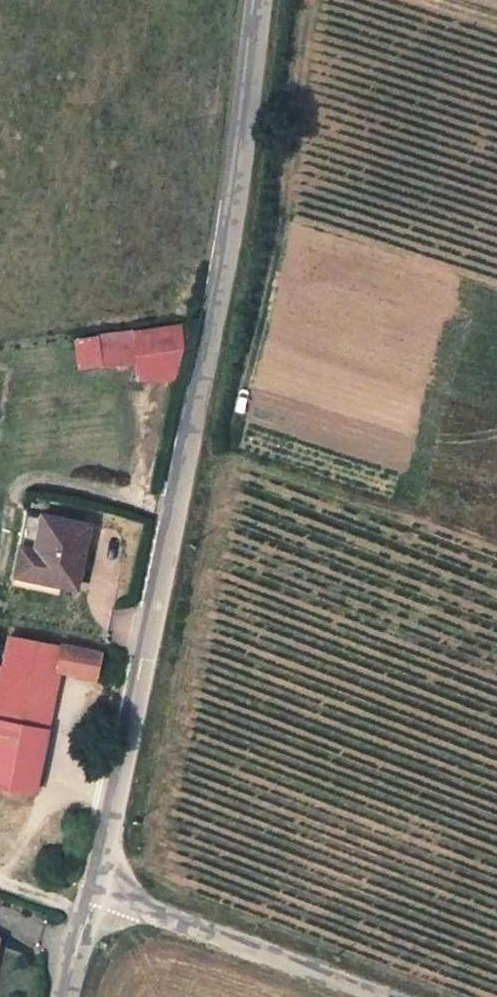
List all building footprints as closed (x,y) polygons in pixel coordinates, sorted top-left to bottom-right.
[(73,595),(85,532),(19,517),(7,581),(73,595)] [(99,651),(10,632),(8,647),(97,664),(99,651)] [(8,647),(4,667),(0,666),(0,782),(33,790),(58,667),(95,675),(97,664),(8,647)]
